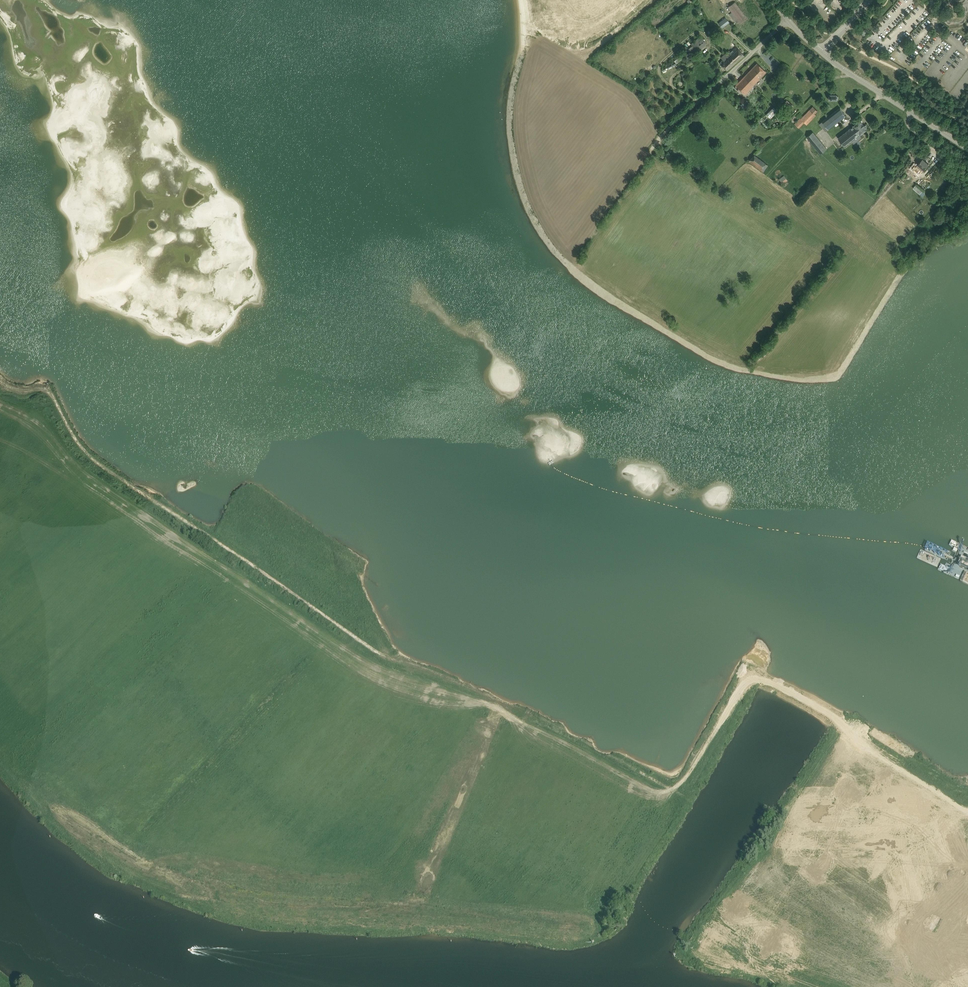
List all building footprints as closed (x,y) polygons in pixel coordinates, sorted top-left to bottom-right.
[(728,7),(732,12),(729,14),(735,22),(737,20),(740,23),(746,18),(735,2),(728,7)] [(729,22),(724,17),(719,21),(720,22),(719,23),(723,27),(729,22)] [(713,28),(706,32),(710,40),(717,35),(716,33),(716,32),(713,28)] [(689,48),(691,51),(704,41),(700,36),(688,46),(689,48)] [(723,59),(720,63),(726,68),(727,70),(744,55),(736,48),(735,47),(730,52),(729,50),(725,53),(721,57),(723,59)] [(682,54),(674,60),(676,63),(684,56),(682,54)] [(675,63),(662,70),(663,71),(676,64),(675,63)] [(757,63),(744,76),(753,85),(766,71),(757,63)] [(744,76),(736,85),(745,94),(753,85),(744,76)] [(746,100),(740,104),(744,109),(749,104),(746,100)] [(766,114),(770,118),(778,111),(773,107),(766,114)] [(820,123),(826,131),(846,115),(840,108),(840,107),(820,123)] [(815,113),(810,109),(801,119),(800,118),(795,124),(799,128),(804,122),(807,125),(816,115),(815,113)] [(854,126),(839,137),(845,145),(855,137),(858,140),(862,137),(860,134),(867,128),(867,127),(867,126),(866,125),(865,125),(860,120),(853,125),(854,126)] [(807,137),(821,154),(822,154),(828,149),(814,131),(807,137)] [(754,154),(749,161),(762,172),(768,165),(754,154)] [(923,158),(912,170),(917,175),(920,171),(918,170),(921,167),(924,169),(929,164),(923,158)] [(784,175),(779,179),(783,184),(787,180),(784,175)]
